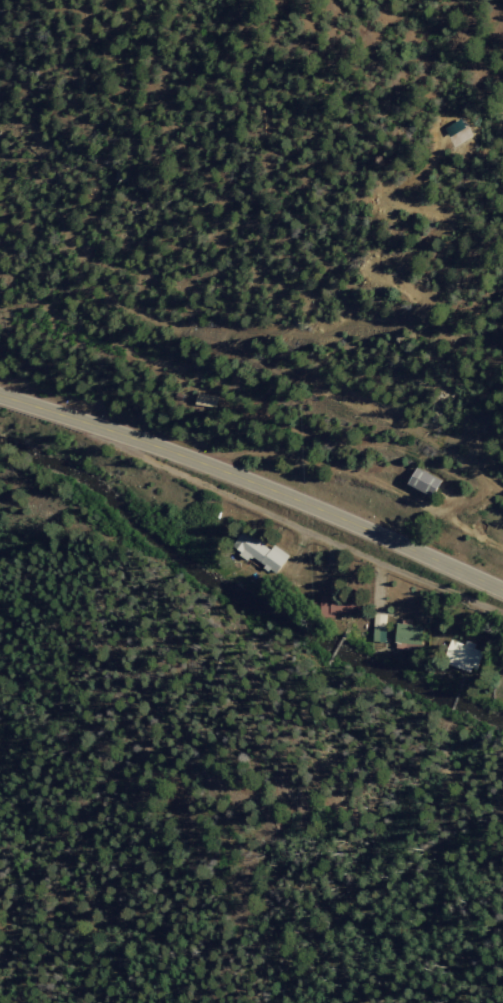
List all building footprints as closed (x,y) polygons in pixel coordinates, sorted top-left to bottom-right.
[(194,404),(215,407),(217,396),(196,392),(194,404)] [(440,479),(414,467),(406,484),(431,497),(440,479)] [(229,545),(246,559),(250,555),(273,574),(288,556),(273,543),(268,550),(242,528),(229,545)] [(350,598),(319,597),(318,617),(335,617),(335,612),(350,613),(350,598)] [(393,641),(420,645),(423,626),(396,622),(393,641)] [(385,642),(386,629),(372,628),(371,641),(385,642)] [(482,649),(449,638),(441,661),(474,672),(482,649)]
